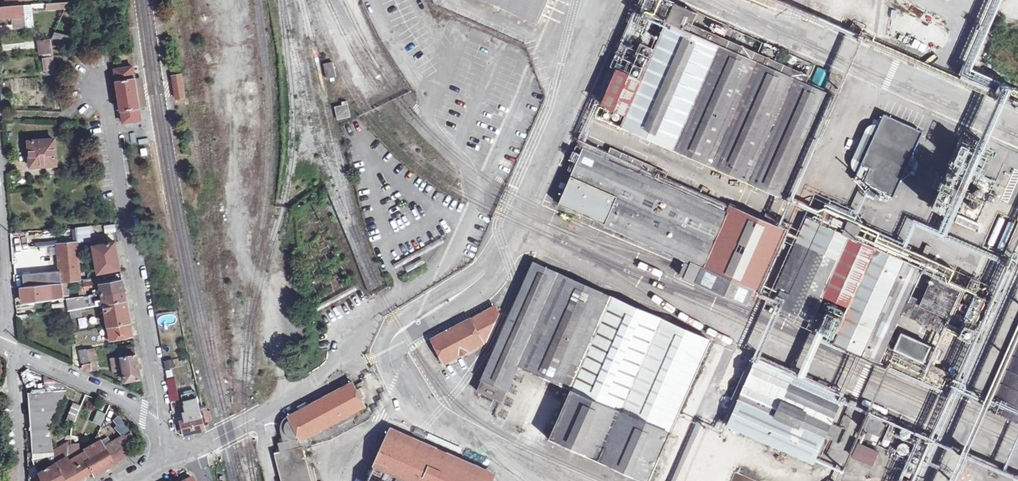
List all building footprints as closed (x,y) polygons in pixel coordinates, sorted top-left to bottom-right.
[(698,14),(676,4),(642,80),(620,71),(605,104),(628,114),(623,125),(786,198),(831,96),(806,84),(808,77),(780,64),(774,69),(691,33),(693,26),(698,14)] [(12,18),(13,29),(25,28),(23,7),(0,9),(0,19),(12,18)] [(645,11),(633,38),(649,45),(654,32),(648,30),(655,15),(645,11)] [(780,64),(693,26),(691,33),(774,69),(780,64)] [(67,43),(69,35),(54,31),(52,39),(67,43)] [(54,54),(52,43),(40,43),(41,49),(42,49),(42,55),(54,54)] [(54,59),(44,59),(45,72),(56,71),(54,59)] [(333,63),(325,66),(329,81),(336,78),(333,63)] [(812,80),(827,86),(832,72),(817,66),(812,80)] [(135,68),(116,71),(118,83),(116,84),(119,100),(121,112),(123,112),(124,118),(125,124),(144,121),(143,109),(140,96),(138,79),(135,68)] [(171,76),(176,100),(187,98),(182,74),(171,76)] [(140,96),(143,109),(148,109),(143,79),(138,79),(140,96)] [(344,106),(337,108),(340,121),(352,118),(349,102),(343,104),(344,106)] [(923,135),(883,116),(874,137),(867,134),(853,166),(860,169),(853,185),(868,192),(865,199),(876,203),(878,197),(894,204),(907,175),(913,177),(916,170),(910,167),(923,135)] [(974,221),(1006,150),(982,140),(938,237),(962,247),(974,221)] [(55,142),(30,144),(32,169),(57,166),(56,154),(55,142)] [(597,148),(587,144),(560,205),(691,265),(686,277),(748,306),(754,292),(761,296),(789,234),(732,208),(729,215),(699,201),(702,195),(689,189),(686,195),(594,156),(597,148)] [(798,191),(795,200),(810,205),(813,197),(798,191)] [(311,203),(307,206),(321,235),(326,232),(311,203)] [(822,225),(815,221),(777,305),(814,322),(811,329),(837,341),(836,344),(941,391),(952,366),(950,360),(942,356),(942,354),(904,336),(898,349),(892,346),(905,317),(946,335),(967,289),(955,284),(960,273),(930,259),(925,270),(906,262),(910,252),(869,234),(864,244),(857,241),(863,228),(852,223),(855,216),(831,206),(822,225)] [(974,221),(962,247),(982,256),(994,230),(974,221)] [(90,227),(76,227),(76,241),(91,241),(90,227)] [(116,245),(94,249),(99,275),(121,271),(118,258),(116,245)] [(78,246),(59,247),(61,266),(63,283),(82,281),(78,246)] [(531,264),(474,391),(481,395),(503,405),(519,369),(530,374),(567,391),(545,440),(637,480),(651,480),(656,470),(650,467),(705,342),(531,264)] [(55,276),(48,277),(49,285),(59,284),(59,280),(56,280),(55,276)] [(123,283),(102,286),(103,296),(125,293),(124,288),(123,283)] [(63,286),(22,289),(23,296),(24,303),(64,298),(63,286)] [(293,291),(279,293),(279,301),(294,300),(293,291)] [(125,293),(103,296),(105,306),(127,303),(126,298),(125,293)] [(976,295),(966,317),(976,322),(986,299),(976,295)] [(97,296),(81,298),(81,305),(98,302),(97,296)] [(128,309),(127,303),(105,306),(109,328),(131,324),(130,319),(128,309)] [(82,310),(72,312),(73,320),(84,318),(82,310)] [(494,310),(431,344),(442,366),(485,341),(497,316),(494,310)] [(131,324),(109,328),(111,341),(134,338),(132,331),(131,324)] [(967,325),(964,335),(973,338),(976,328),(967,325)] [(989,411),(1017,424),(1017,346),(989,411)] [(136,349),(121,352),(127,384),(142,381),(139,369),(136,349)] [(88,351),(81,353),(84,366),(90,365),(88,351)] [(172,359),(163,361),(165,369),(175,366),(172,359)] [(756,360),(728,425),(813,463),(824,437),(831,423),(841,398),(756,360)] [(90,365),(84,366),(84,370),(92,374),(92,365),(90,365)] [(375,377),(373,373),(366,376),(361,379),(363,383),(375,377)] [(177,380),(169,382),(173,403),(180,401),(177,380)] [(281,480),(310,480),(302,448),(310,446),(307,435),(324,426),(363,404),(355,387),(353,384),(314,403),(286,418),(281,424),(280,432),(281,443),(276,444),(278,453),(272,454),(281,480)] [(388,397),(384,388),(379,390),(383,400),(388,397)] [(67,392),(29,396),(31,427),(33,457),(54,455),(51,430),(67,392)] [(184,432),(185,435),(206,431),(204,419),(197,393),(184,396),(186,406),(185,406),(188,417),(185,418),(186,423),(183,424),(183,426),(181,427),(183,432),(184,432)] [(844,400),(855,404),(858,397),(846,393),(844,400)] [(374,398),(378,408),(385,405),(381,396),(374,398)] [(81,408),(72,404),(66,422),(75,425),(81,408)] [(381,414),(376,404),(371,406),(375,414),(376,416),(381,414)] [(889,419),(873,411),(863,435),(878,442),(889,419)] [(106,416),(99,413),(94,424),(101,428),(106,416)] [(134,435),(119,421),(115,425),(119,429),(116,432),(127,443),(134,435)] [(831,423),(824,437),(838,443),(845,429),(831,423)] [(368,480),(490,480),(491,479),(390,434),(368,480)] [(427,438),(424,445),(431,448),(434,441),(427,438)] [(85,453),(86,455),(81,458),(92,476),(110,465),(116,462),(117,464),(132,455),(130,451),(127,453),(122,443),(111,449),(107,441),(85,453)] [(881,454),(860,444),(854,457),(875,466),(881,454)] [(70,465),(79,480),(82,480),(89,477),(92,476),(81,458),(70,465)] [(55,461),(45,464),(48,471),(56,468),(55,461)] [(67,461),(56,468),(63,480),(79,480),(70,465),(67,461)] [(37,467),(41,480),(63,480),(56,468),(48,471),(45,464),(37,467)] [(14,467),(4,469),(5,480),(15,480),(14,467)]
